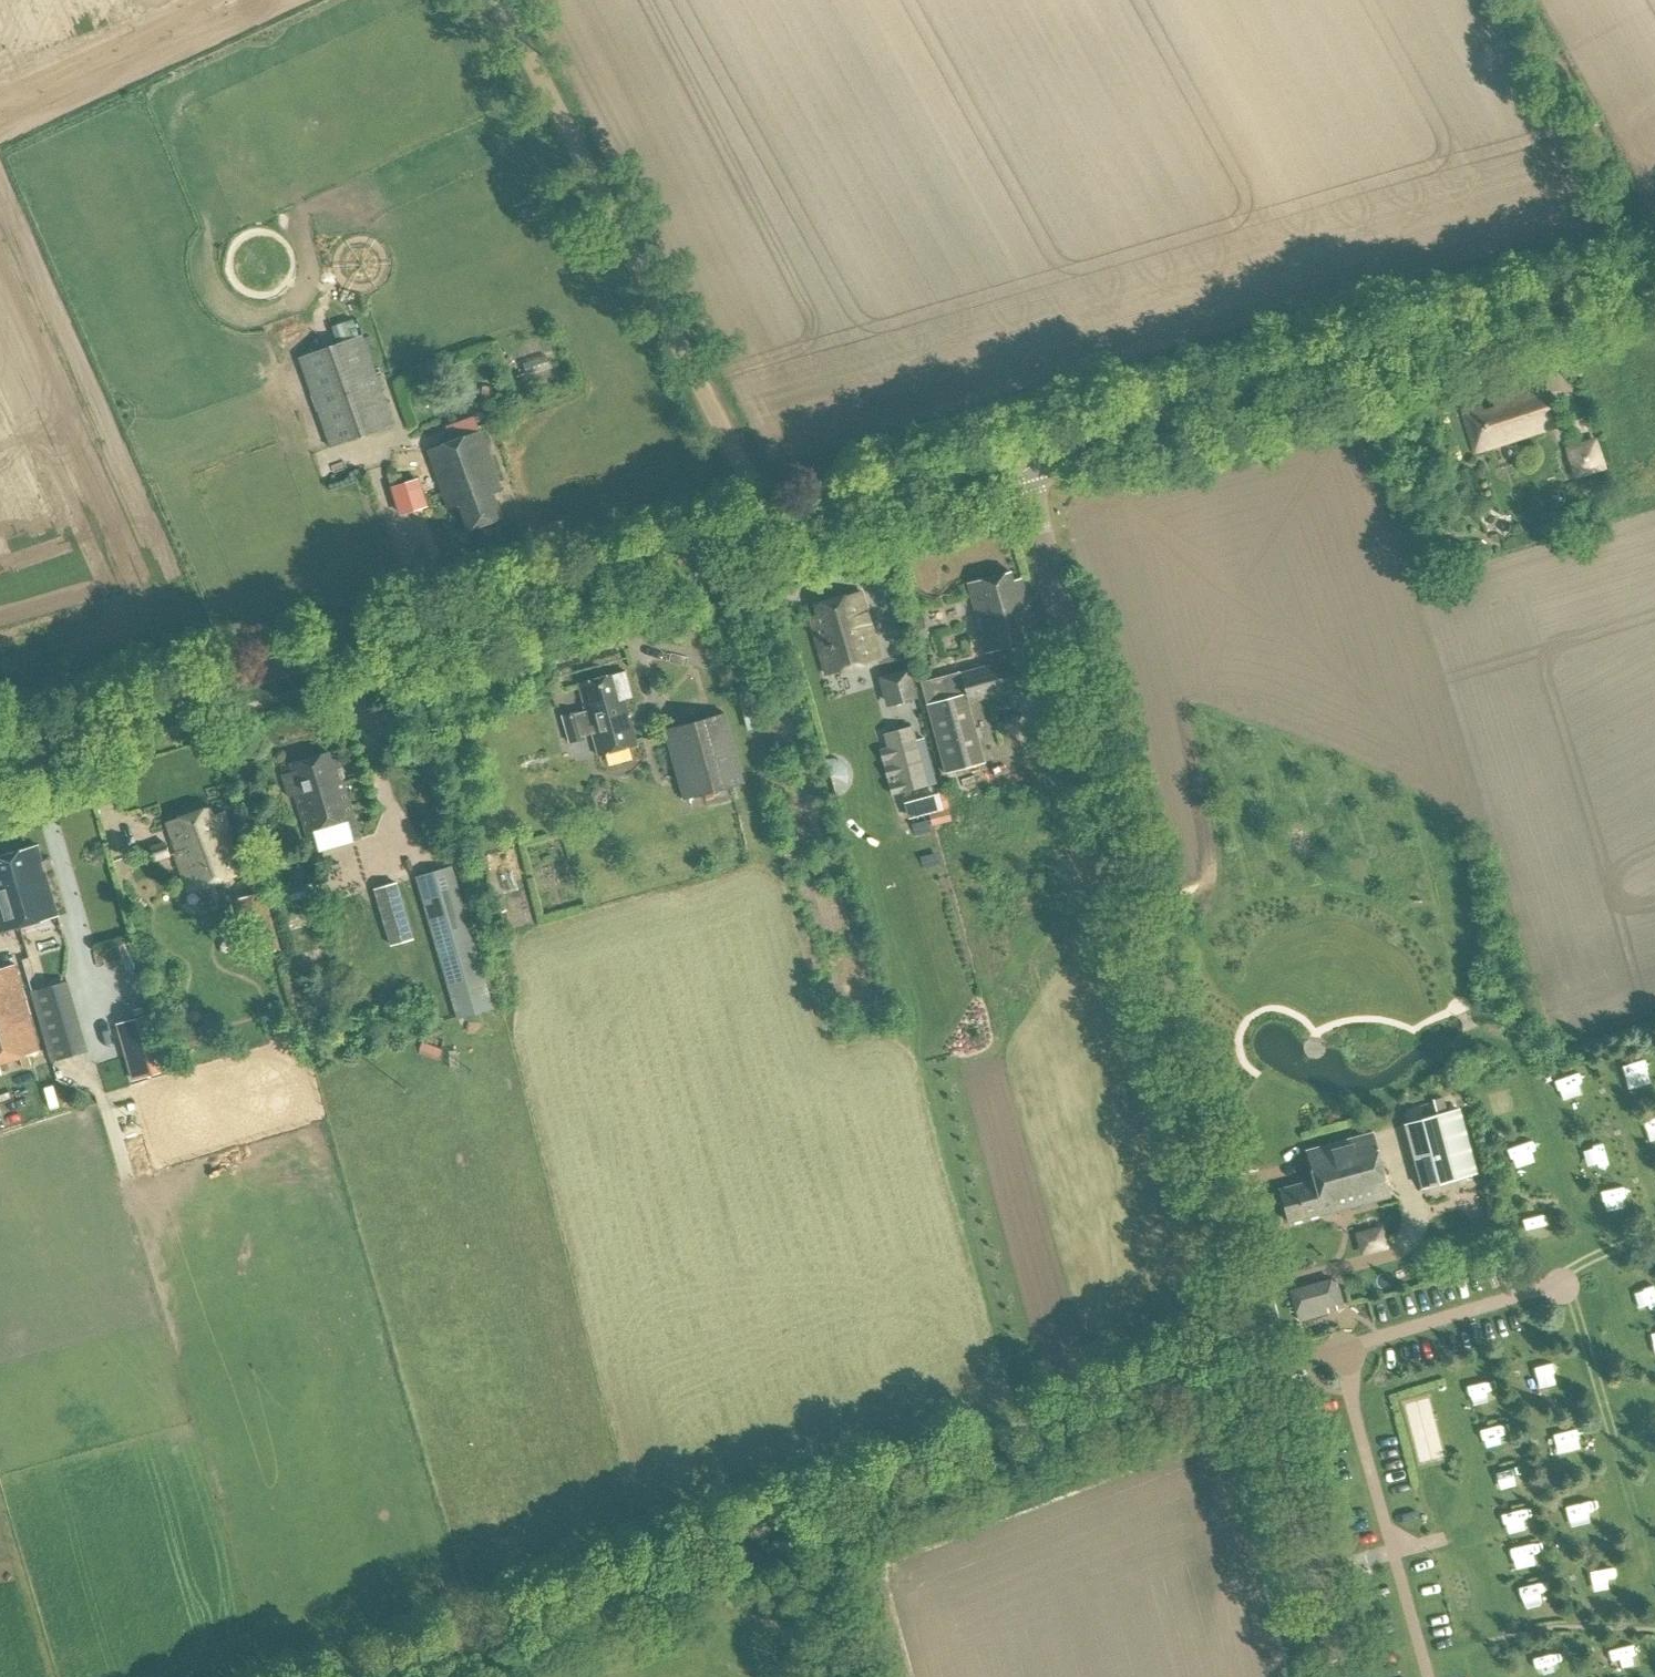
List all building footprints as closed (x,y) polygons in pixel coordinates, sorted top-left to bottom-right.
[(298,357),(330,446),(392,423),(360,336),(298,357)] [(1538,399),(1534,389),(1465,412),(1479,453),(1558,427),(1547,395),(1538,399)] [(503,492),(482,431),(431,449),(452,510),(460,508),(468,531),(502,520),(493,496),(503,492)] [(1596,434),(1563,446),(1573,479),(1608,467),(1596,434)] [(988,654),(1006,649),(1039,640),(1023,580),(1014,583),(1011,573),(969,584),(988,654)] [(881,659),(863,594),(817,607),(819,617),(812,619),(827,674),(881,659)] [(910,643),(929,638),(923,618),(904,623),(910,643)] [(1014,660),(1009,661),(962,674),(962,676),(922,687),(945,773),(986,762),(970,704),(1022,690),(1014,660)] [(878,677),(886,706),(918,698),(911,669),(878,677)] [(631,699),(624,673),(610,676),(577,685),(596,757),(635,746),(623,701),(631,699)] [(684,800),(744,783),(724,713),(665,729),(684,800)] [(879,749),(891,793),(935,783),(924,737),(915,738),(911,729),(884,735),(887,747),(879,749)] [(289,797),(295,795),(306,832),(305,832),(305,833),(354,819),(336,760),(330,762),(327,754),(292,764),(294,771),(283,775),(289,797)] [(211,816),(208,807),(167,821),(178,853),(175,854),(189,893),(240,875),(226,832),(229,829),(223,811),(211,816)] [(949,808),(927,813),(930,826),(952,821),(949,808)] [(165,841),(150,847),(156,862),(171,857),(165,841)] [(36,845),(0,855),(0,930),(56,914),(36,845)] [(458,1018),(493,1008),(451,867),(416,878),(458,1018)] [(390,945),(414,939),(398,882),(374,889),(390,945)] [(256,955),(280,947),(264,892),(239,899),(256,955)] [(294,912),(295,929),(313,928),(312,911),(294,912)] [(30,1016),(15,964),(0,968),(0,1062),(40,1049),(30,1016)] [(68,983),(29,993),(52,1063),(86,1053),(68,983)] [(132,1082),(172,1070),(155,1013),(115,1024),(132,1082)] [(425,1044),(423,1056),(443,1060),(446,1048),(425,1044)] [(1459,1109),(1406,1124),(1424,1187),(1475,1171),(1459,1109)] [(1392,1197),(1375,1133),(1307,1151),(1315,1180),(1279,1190),(1288,1223),(1322,1213),(1323,1216),(1392,1197)] [(1528,1219),(1532,1241),(1550,1238),(1546,1215),(1528,1219)] [(1380,1229),(1359,1235),(1364,1253),(1385,1247),(1380,1229)] [(1334,1279),(1291,1291),(1299,1319),(1342,1306),(1334,1279)] [(1576,1522),(1599,1521),(1598,1498),(1575,1499),(1576,1522)]
